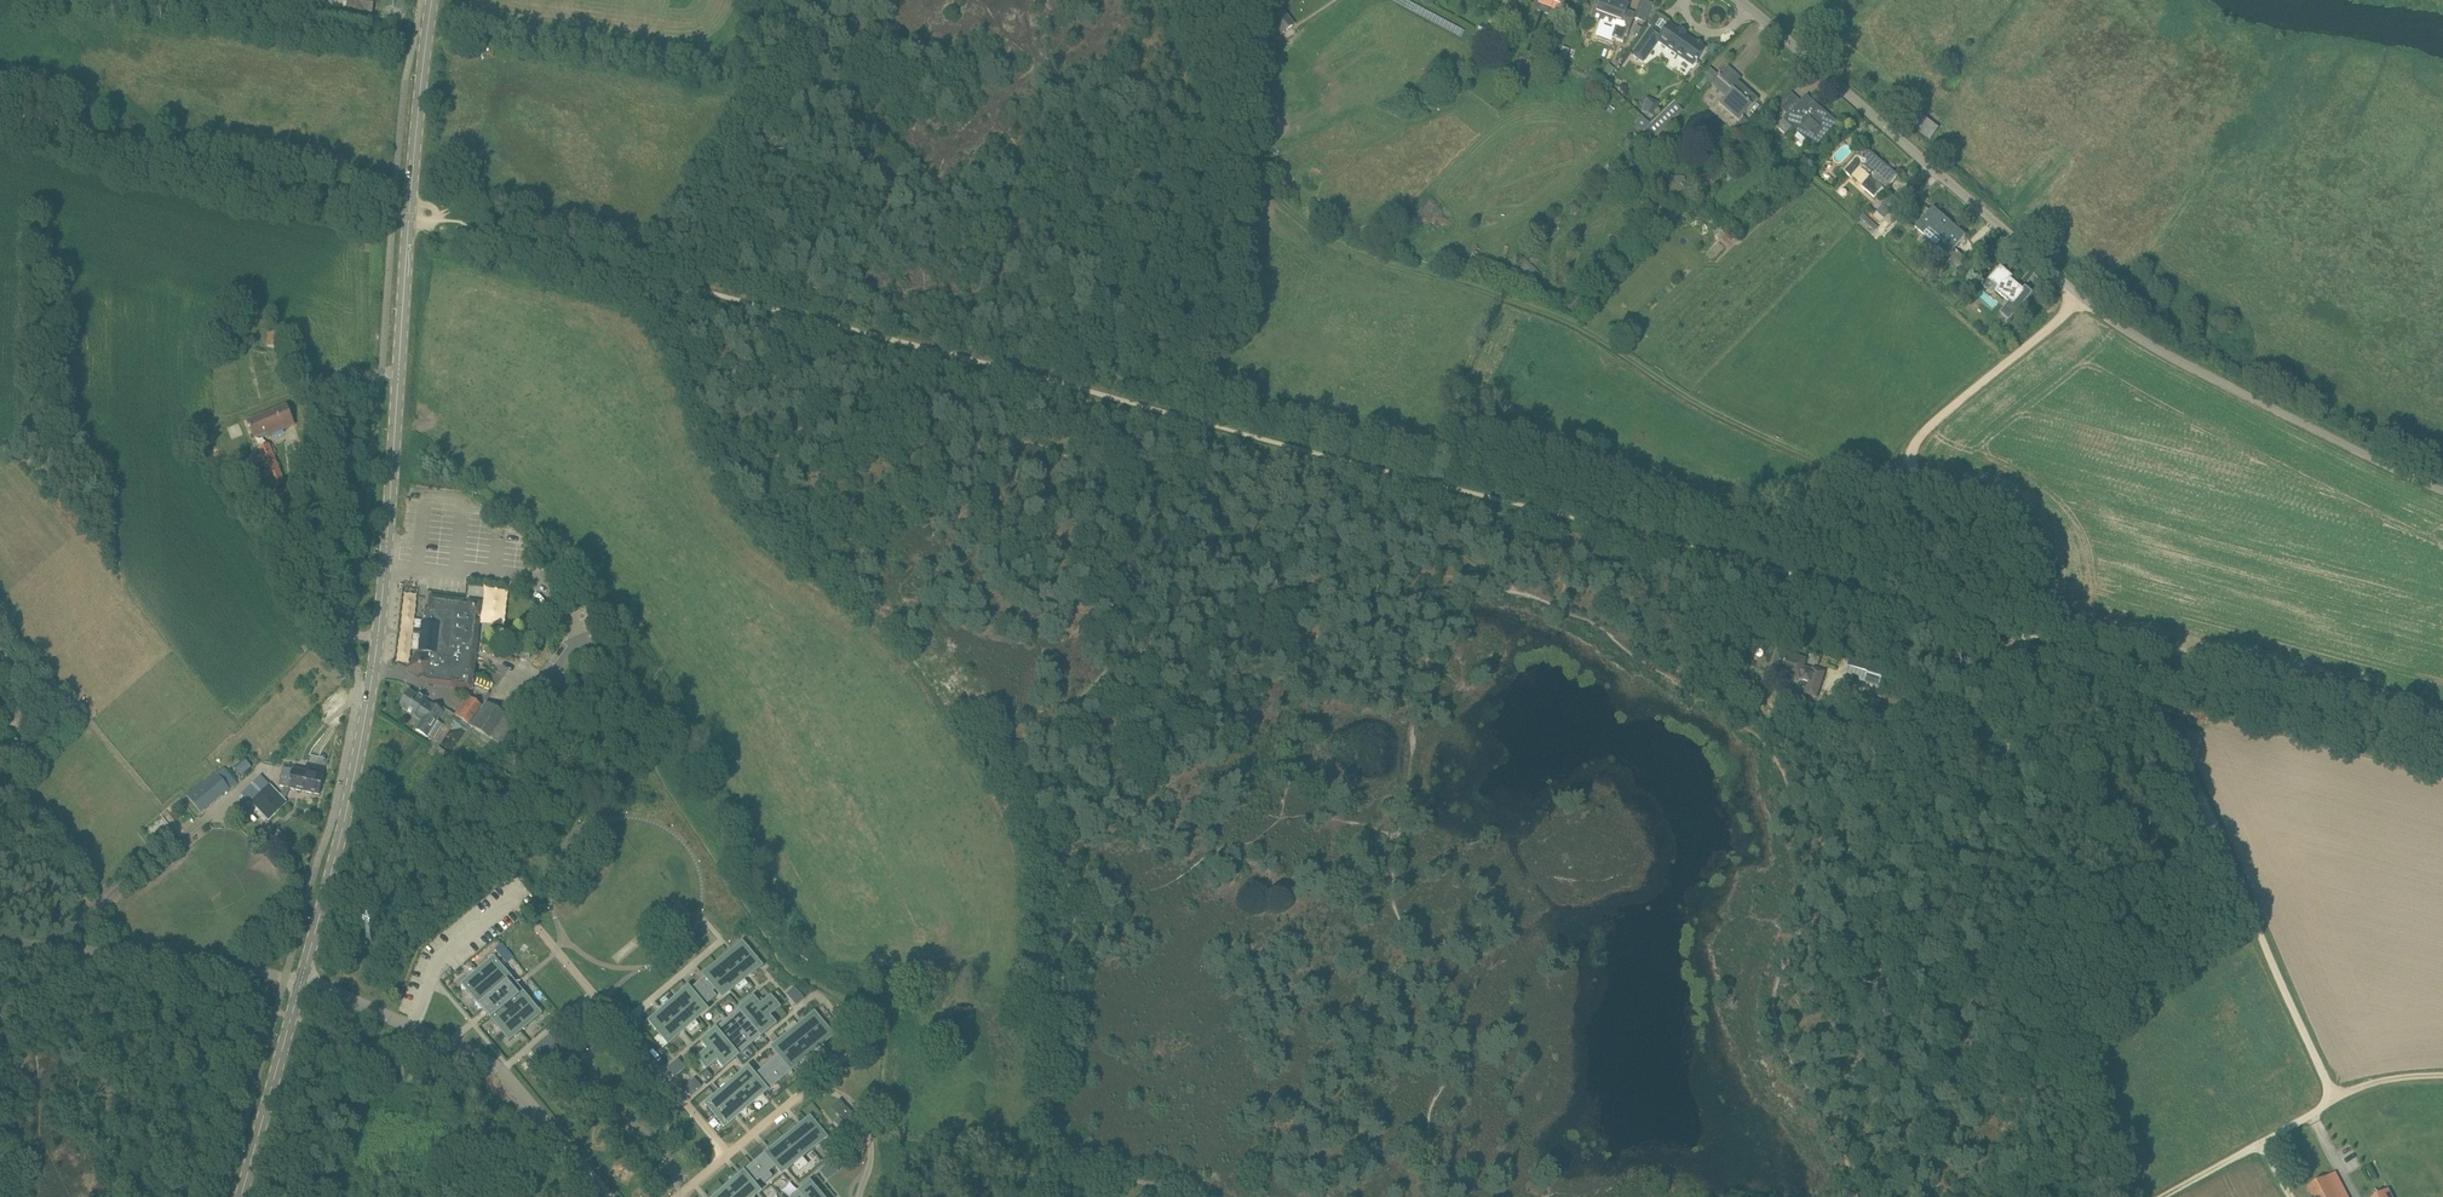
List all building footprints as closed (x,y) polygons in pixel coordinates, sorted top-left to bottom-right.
[(348,9),(372,12),(374,2),(367,1),(367,0),(350,0),(348,9)] [(1635,14),(1626,11),(1629,4),(1617,0),(1598,0),(1591,17),(1612,25),(1608,36),(1623,41),(1625,35),(1627,36),(1635,14)] [(1274,37),(1291,24),(1280,9),(1263,22),(1274,37)] [(1662,34),(1652,27),(1633,54),(1645,63),(1660,42),(1693,65),(1705,49),(1700,46),(1701,44),(1697,41),(1696,43),(1669,24),(1662,34)] [(1636,26),(1633,34),(1639,36),(1642,28),(1636,26)] [(1558,58),(1564,60),(1569,49),(1563,47),(1558,58)] [(1599,76),(1605,80),(1614,67),(1609,63),(1599,76)] [(1703,74),(1712,82),(1719,74),(1710,66),(1703,74)] [(1740,77),(1727,66),(1713,86),(1726,98),(1720,104),(1739,122),(1758,99),(1737,81),(1740,77)] [(1821,108),(1807,95),(1785,120),(1816,148),(1838,122),(1829,114),(1827,117),(1819,110),(1821,108)] [(1931,137),(1938,129),(1897,97),(1891,105),(1900,112),(1931,137)] [(1659,103),(1646,98),(1641,111),(1654,116),(1659,103)] [(1645,132),(1651,139),(1676,116),(1669,109),(1645,132)] [(1636,122),(1644,131),(1652,125),(1643,115),(1636,122)] [(1629,138),(1626,143),(1630,146),(1634,150),(1638,145),(1629,138)] [(1882,187),(1885,190),(1898,175),(1865,146),(1844,170),(1852,177),(1860,168),(1870,176),(1862,186),(1874,196),(1882,187)] [(1716,163),(1702,177),(1711,185),(1724,171),(1716,163)] [(1683,187),(1678,181),(1670,189),(1675,194),(1683,187)] [(1878,223),(1899,203),(1891,195),(1876,213),(1872,219),(1875,222),(1876,221),(1878,223)] [(1967,235),(1934,207),(1916,228),(1924,235),(1939,246),(1950,256),(1967,235)] [(1870,217),(1874,212),(1870,208),(1865,214),(1870,217)] [(1674,226),(1679,219),(1675,215),(1669,221),(1674,226)] [(1734,238),(1727,232),(1725,235),(1721,239),(1728,245),(1732,241),(1734,238)] [(1950,256),(1947,260),(1957,268),(1966,257),(1956,249),(1950,256)] [(2011,274),(2001,266),(1987,281),(1984,286),(1992,293),(1996,289),(2012,303),(2002,314),(2010,321),(2034,294),(2026,287),(2024,289),(2009,276),(2011,274)] [(283,334),(270,331),(267,345),(280,348),(283,334)] [(247,421),(254,438),(266,433),(268,436),(295,425),(287,405),(247,421)] [(356,449),(343,443),(337,456),(350,462),(356,449)] [(267,462),(278,487),(286,484),(269,445),(261,448),(263,455),(267,462)] [(267,462),(263,455),(253,460),(256,467),(264,463),(267,462)] [(462,600),(432,597),(431,609),(425,608),(422,629),(418,629),(417,635),(422,635),(420,650),(418,653),(409,668),(423,675),(421,678),(427,682),(470,687),(478,622),(475,621),(476,615),(480,616),(482,601),(468,599),(467,603),(461,603),(462,600)] [(1804,667),(1806,659),(1779,650),(1776,659),(1779,661),(1776,670),(1800,678),(1802,674),(1805,675),(1803,679),(1809,681),(1805,693),(1817,697),(1825,672),(1814,668),(1814,670),(1804,667)] [(1851,656),(1845,672),(1877,683),(1883,667),(1851,656)] [(409,691),(400,706),(422,720),(415,730),(427,737),(443,711),(426,700),(427,698),(418,693),(417,696),(409,691)] [(493,740),(500,745),(501,744),(503,746),(505,742),(518,722),(509,716),(487,701),(484,706),(469,696),(456,715),(493,740)] [(284,767),(280,786),(319,794),(325,767),(307,764),(306,771),(294,769),(284,767)] [(187,796),(190,800),(201,813),(238,784),(225,767),(217,774),(216,772),(187,796)] [(251,802),(251,801),(269,820),(287,803),(260,775),(242,793),(251,802)] [(270,838),(278,847),(287,839),(279,830),(270,838)] [(649,1020),(648,1020),(669,1045),(669,1044),(680,1035),(678,1033),(701,1013),(696,1006),(703,1000),(707,1004),(717,996),(713,991),(721,985),(727,992),(750,972),(752,974),(763,965),(763,966),(764,965),(743,940),(742,941),(743,941),(704,974),(706,977),(690,990),(688,987),(649,1020)] [(516,982),(511,975),(495,956),(495,955),(461,983),(462,984),(483,1010),(487,1015),(488,1014),(509,1040),(509,1041),(532,1022),(543,1013),(542,1012),(520,987),(521,986),(517,981),(516,982)] [(787,994),(792,1000),(797,1005),(803,1000),(805,998),(795,987),(787,994)] [(740,1055),(742,1053),(761,1037),(762,1037),(778,1023),(771,1016),(782,1007),(775,999),(771,995),(761,1004),(754,996),(753,997),(702,1040),(701,1041),(707,1049),(697,1057),(707,1070),(717,1061),(724,1069),(740,1055)] [(787,1048),(747,1082),(746,1082),(742,1076),(720,1094),(718,1096),(716,1094),(706,1103),(705,1102),(704,1103),(725,1128),(770,1090),(769,1090),(791,1072),(836,1035),(815,1010),(814,1011),(815,1011),(804,1020),(806,1022),(782,1042),(787,1048)] [(532,1051),(538,1058),(557,1043),(550,1035),(532,1051)] [(668,1069),(675,1077),(686,1067),(679,1059),(668,1069)] [(708,1071),(702,1075),(707,1081),(712,1076),(708,1071)] [(684,1087),(685,1089),(691,1096),(695,1092),(702,1086),(695,1078),(684,1087)] [(840,1100),(832,1107),(846,1121),(853,1114),(840,1100)] [(749,1189),(761,1179),(765,1183),(773,1176),(769,1172),(782,1162),(788,1170),(829,1137),(811,1115),(713,1196),(712,1196),(756,1196),(749,1189)] [(834,1122),(840,1127),(845,1122),(840,1117),(839,1117),(834,1122)] [(828,1180),(834,1175),(839,1171),(835,1166),(832,1162),(821,1172),(828,1180)] [(2308,1187),(2313,1196),(2347,1196),(2334,1173),(2336,1173),(2336,1172),(2327,1177),(2308,1187)] [(811,1180),(810,1181),(810,1182),(792,1196),(825,1196),(811,1180)]
